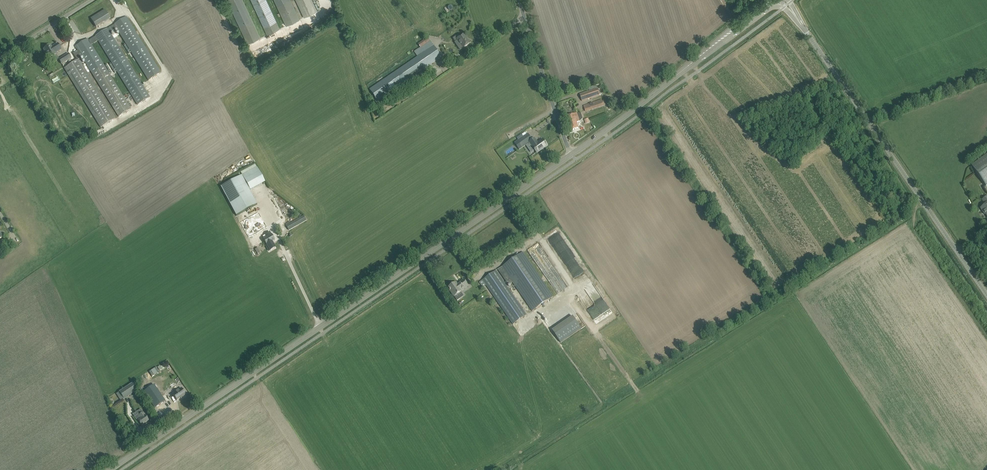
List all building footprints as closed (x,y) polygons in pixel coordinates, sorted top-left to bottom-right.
[(248,43),(260,38),(242,0),(227,0),(248,43)] [(267,34),(279,28),(266,0),(251,0),(267,34)] [(286,25),(299,19),(290,0),(274,0),(286,25)] [(304,17),(317,11),(312,0),(296,0),(304,17)] [(105,10),(91,18),(96,27),(111,18),(105,10)] [(126,17),(114,24),(114,25),(117,29),(149,80),(161,73),(126,17)] [(107,29),(95,36),(95,37),(98,41),(130,92),(138,105),(150,97),(142,84),(110,33),(117,29),(114,25),(108,29),(107,29)] [(457,35),(453,38),(455,42),(457,40),(463,48),(470,43),(468,40),(467,40),(463,35),(459,38),(457,35)] [(88,39),(75,46),(78,51),(82,57),(119,116),(131,109),(91,45),(98,41),(95,37),(89,41),(88,39)] [(55,53),(61,50),(58,44),(52,47),(50,45),(44,49),(49,59),(56,55),(55,53)] [(441,57),(433,46),(369,89),(377,101),(441,57)] [(78,51),(73,54),(76,59),(77,61),(79,59),(82,57),(78,51)] [(61,65),(71,59),(68,53),(58,59),(61,65)] [(64,68),(100,127),(116,118),(79,59),(77,61),(76,59),(67,65),(67,66),(64,68)] [(590,91),(585,93),(587,100),(600,95),(597,89),(590,91)] [(592,109),(603,105),(601,100),(584,106),(585,110),(591,108),(592,109)] [(577,113),(566,117),(568,124),(579,120),(580,122),(582,119),(581,114),(577,113)] [(579,120),(568,124),(571,131),(578,128),(577,123),(580,122),(579,120)] [(518,141),(515,143),(519,150),(526,145),(530,142),(535,151),(537,152),(543,148),(544,148),(548,146),(543,139),(538,143),(535,139),(532,140),(528,134),(523,137),(518,141)] [(986,187),(986,186),(986,154),(971,165),(986,187)] [(259,166),(242,175),(251,190),(267,181),(259,166)] [(242,176),(221,187),(236,216),(257,205),(242,176)] [(275,196),(266,199),(274,223),(283,220),(275,196)] [(289,230),(306,220),(304,215),(290,223),(289,222),(285,224),(289,230)] [(271,242),(274,240),(270,232),(265,235),(263,236),(264,239),(264,240),(268,247),(267,247),(269,251),(270,251),(275,248),(273,243),(272,243),(271,242)] [(572,274),(580,268),(562,242),(557,246),(559,248),(558,248),(557,246),(554,249),(572,274)] [(538,245),(530,250),(536,262),(542,259),(541,257),(543,256),(538,245)] [(554,297),(526,256),(523,252),(498,270),(506,282),(505,283),(496,270),(479,282),(483,288),(487,286),(513,324),(528,314),(525,309),(523,310),(507,286),(512,282),(532,311),(554,297)] [(469,286),(467,284),(464,280),(456,285),(455,283),(448,288),(455,297),(461,293),(460,292),(469,286)] [(612,314),(598,290),(589,295),(601,315),(593,319),(596,323),(612,314)] [(584,297),(580,299),(593,319),(600,314),(596,308),(593,310),(591,307),(590,307),(589,305),(591,304),(587,298),(586,299),(584,297)] [(550,331),(559,344),(580,329),(571,316),(550,331)] [(132,383),(119,392),(124,399),(136,390),(132,383)] [(153,385),(143,392),(154,408),(165,401),(153,385)] [(186,395),(183,391),(182,388),(173,394),(177,400),(182,397),(183,397),(186,395)] [(166,402),(170,399),(166,393),(161,396),(166,402)] [(143,412),(139,415),(138,415),(134,417),(137,422),(138,421),(141,426),(149,421),(143,412)]
